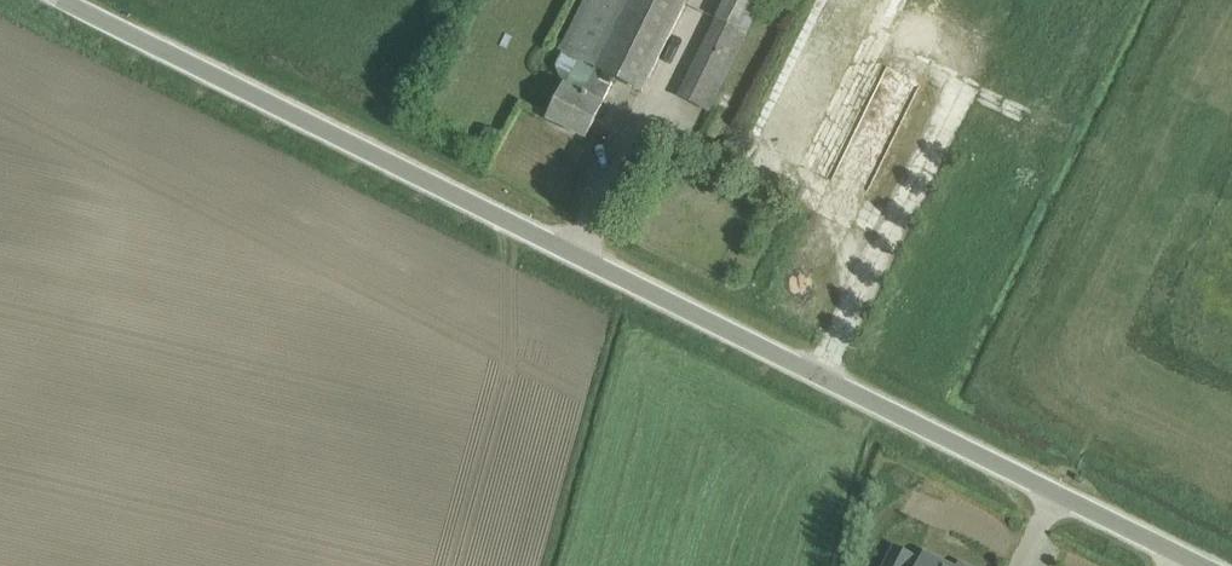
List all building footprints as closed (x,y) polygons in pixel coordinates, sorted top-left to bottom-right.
[(549,120),(586,139),(615,79),(642,93),(684,0),(627,0),(595,70),(593,75),(594,75),(583,97),(565,88),(549,120)] [(689,75),(678,96),(708,111),(719,90),(747,34),(717,19),(689,75)] [(860,177),(875,142),(854,133),(839,168),(860,177)] [(894,547),(884,565),(911,565),(915,557),(894,547)] [(924,555),(919,565),(946,565),(924,555)]
